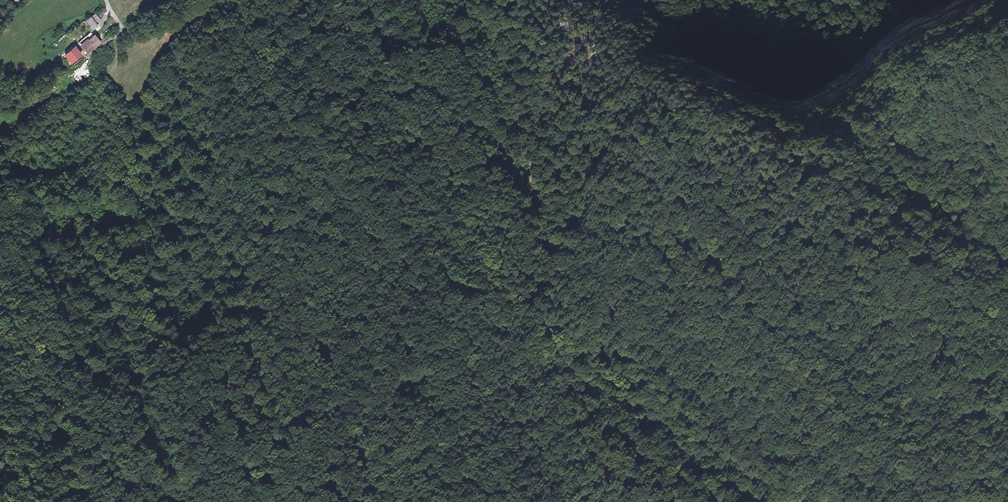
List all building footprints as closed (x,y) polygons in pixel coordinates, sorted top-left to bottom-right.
[(83,21),(90,31),(97,26),(94,22),(98,19),(94,13),(89,16),(83,21)] [(82,47),(87,54),(100,44),(95,37),(82,47)] [(80,54),(71,42),(61,49),(71,62),(80,54)]
